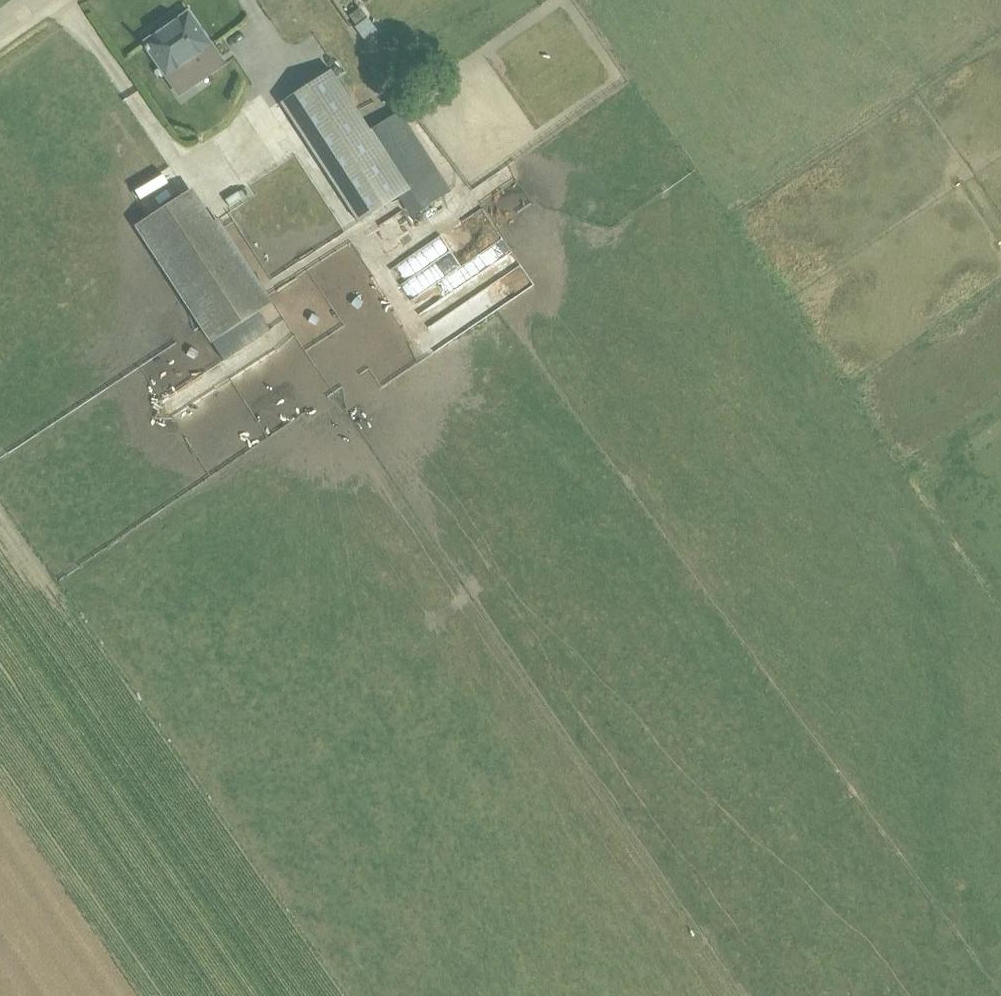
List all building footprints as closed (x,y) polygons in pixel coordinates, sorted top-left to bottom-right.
[(361,8),(349,16),(357,26),(355,28),(366,42),(379,33),(361,8)] [(189,13),(144,44),(147,48),(146,48),(180,98),(225,66),(189,13)] [(331,69),(281,102),(360,223),(369,217),(400,197),(413,217),(452,192),(400,112),(371,131),(331,69)] [(473,196),(506,172),(498,161),(465,186),(473,196)] [(213,344),(259,313),(273,303),(219,219),(216,222),(194,189),(135,227),(213,344)] [(402,297),(452,264),(432,233),(382,264),(391,278),(390,278),(402,297)] [(259,313),(213,344),(225,362),(271,332),(259,313)] [(197,468),(227,451),(214,427),(232,416),(236,423),(244,419),(222,380),(166,412),(197,468)]
